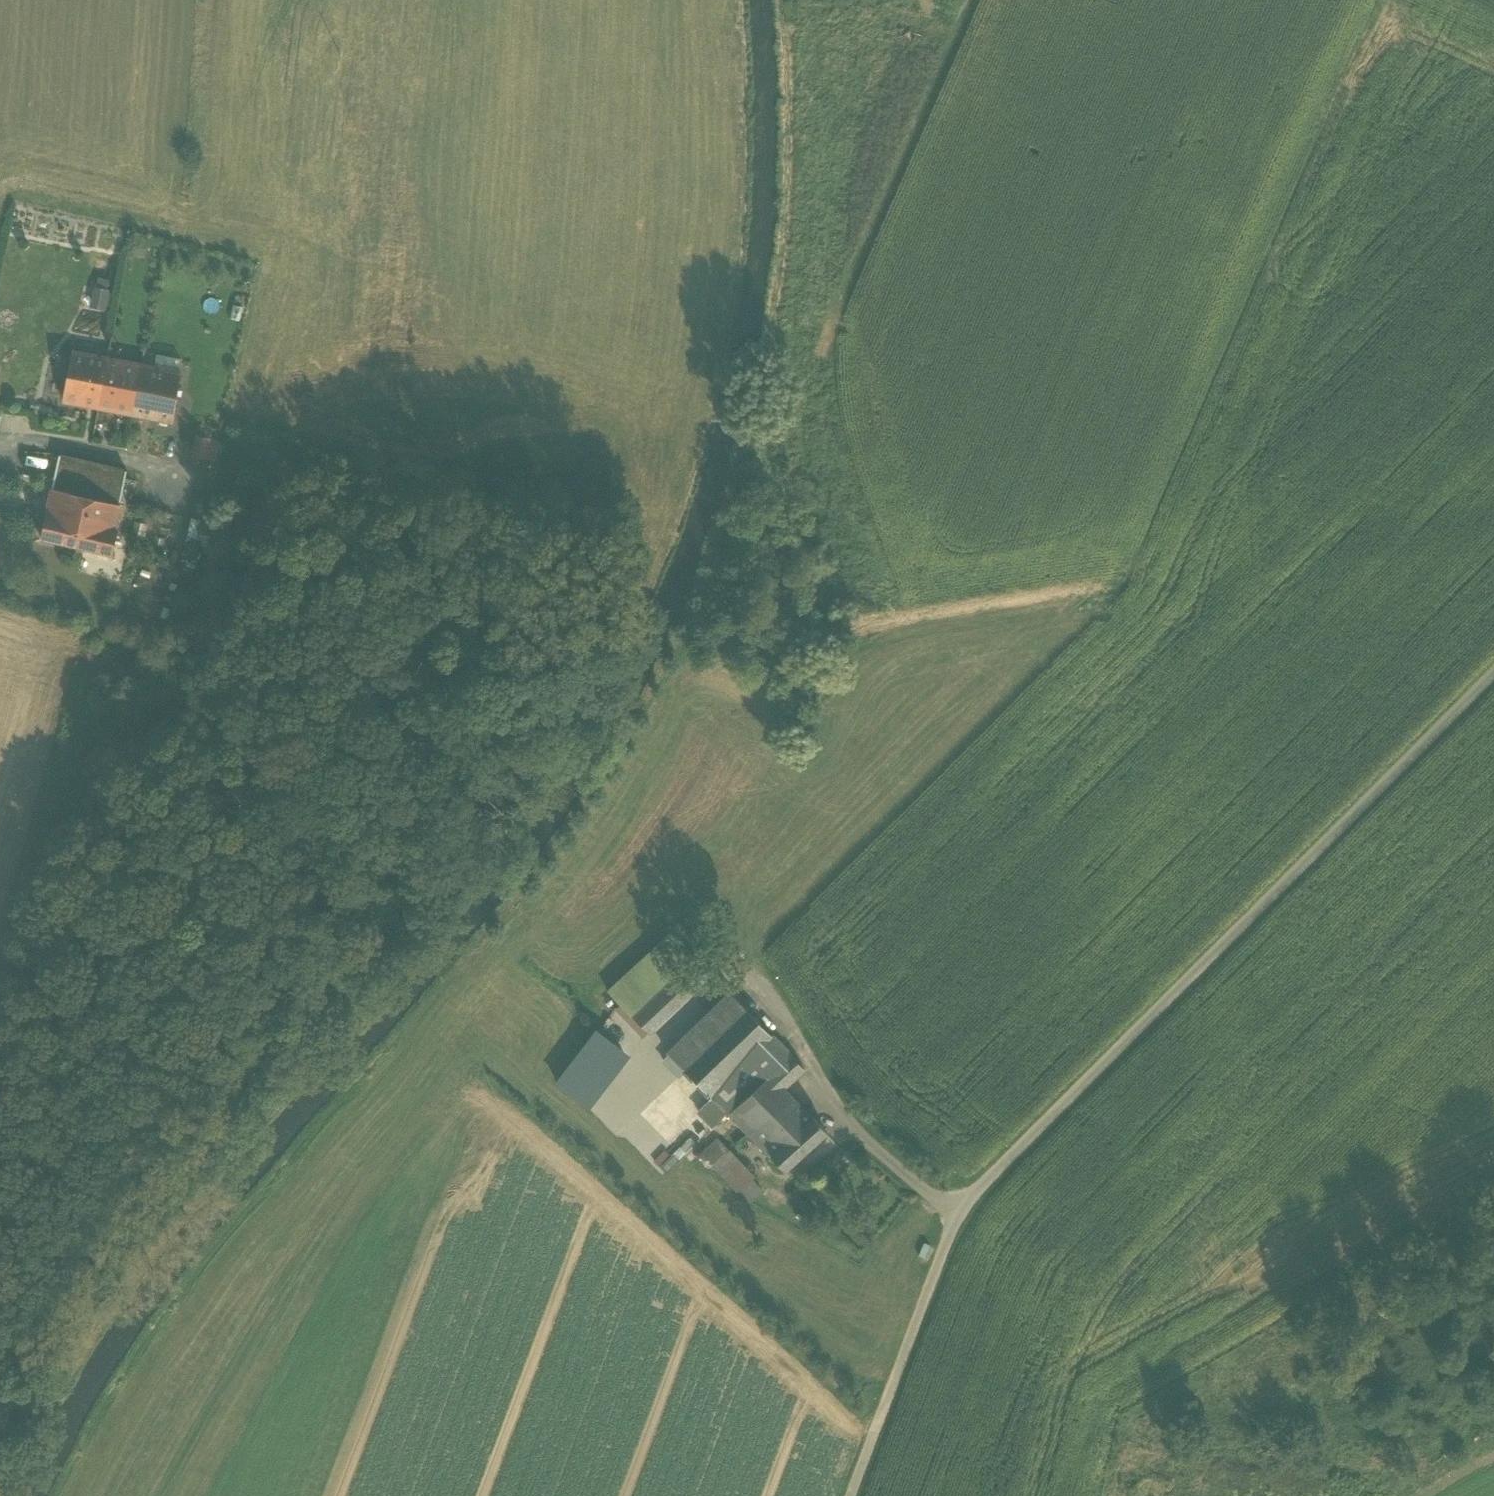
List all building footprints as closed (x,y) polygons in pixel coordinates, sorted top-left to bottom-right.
[(107,292),(96,289),(92,306),(103,309),(107,292)] [(242,309),(233,307),(231,314),(240,317),(242,309)] [(181,374),(72,353),(63,400),(172,421),(181,374)] [(213,441),(209,440),(204,459),(208,460),(213,441)] [(126,472),(60,457),(43,537),(111,554),(116,532),(113,532),(126,472)] [(608,993),(648,1034),(710,974),(670,934),(608,993)] [(771,1157),(813,1119),(784,1090),(804,1071),(728,993),(667,1052),(712,1099),(726,1113),(770,1159),(772,1158),(771,1157)] [(595,1030),(555,1083),(590,1109),(630,1056),(595,1030)] [(726,1113),(712,1099),(698,1112),(712,1126),(726,1113)] [(813,1119),(771,1157),(772,1158),(785,1171),(827,1133),(813,1118),(813,1119)] [(753,1177),(717,1139),(701,1154),(737,1191),(739,1190),(750,1202),(762,1191),(751,1179),(753,1177)]
